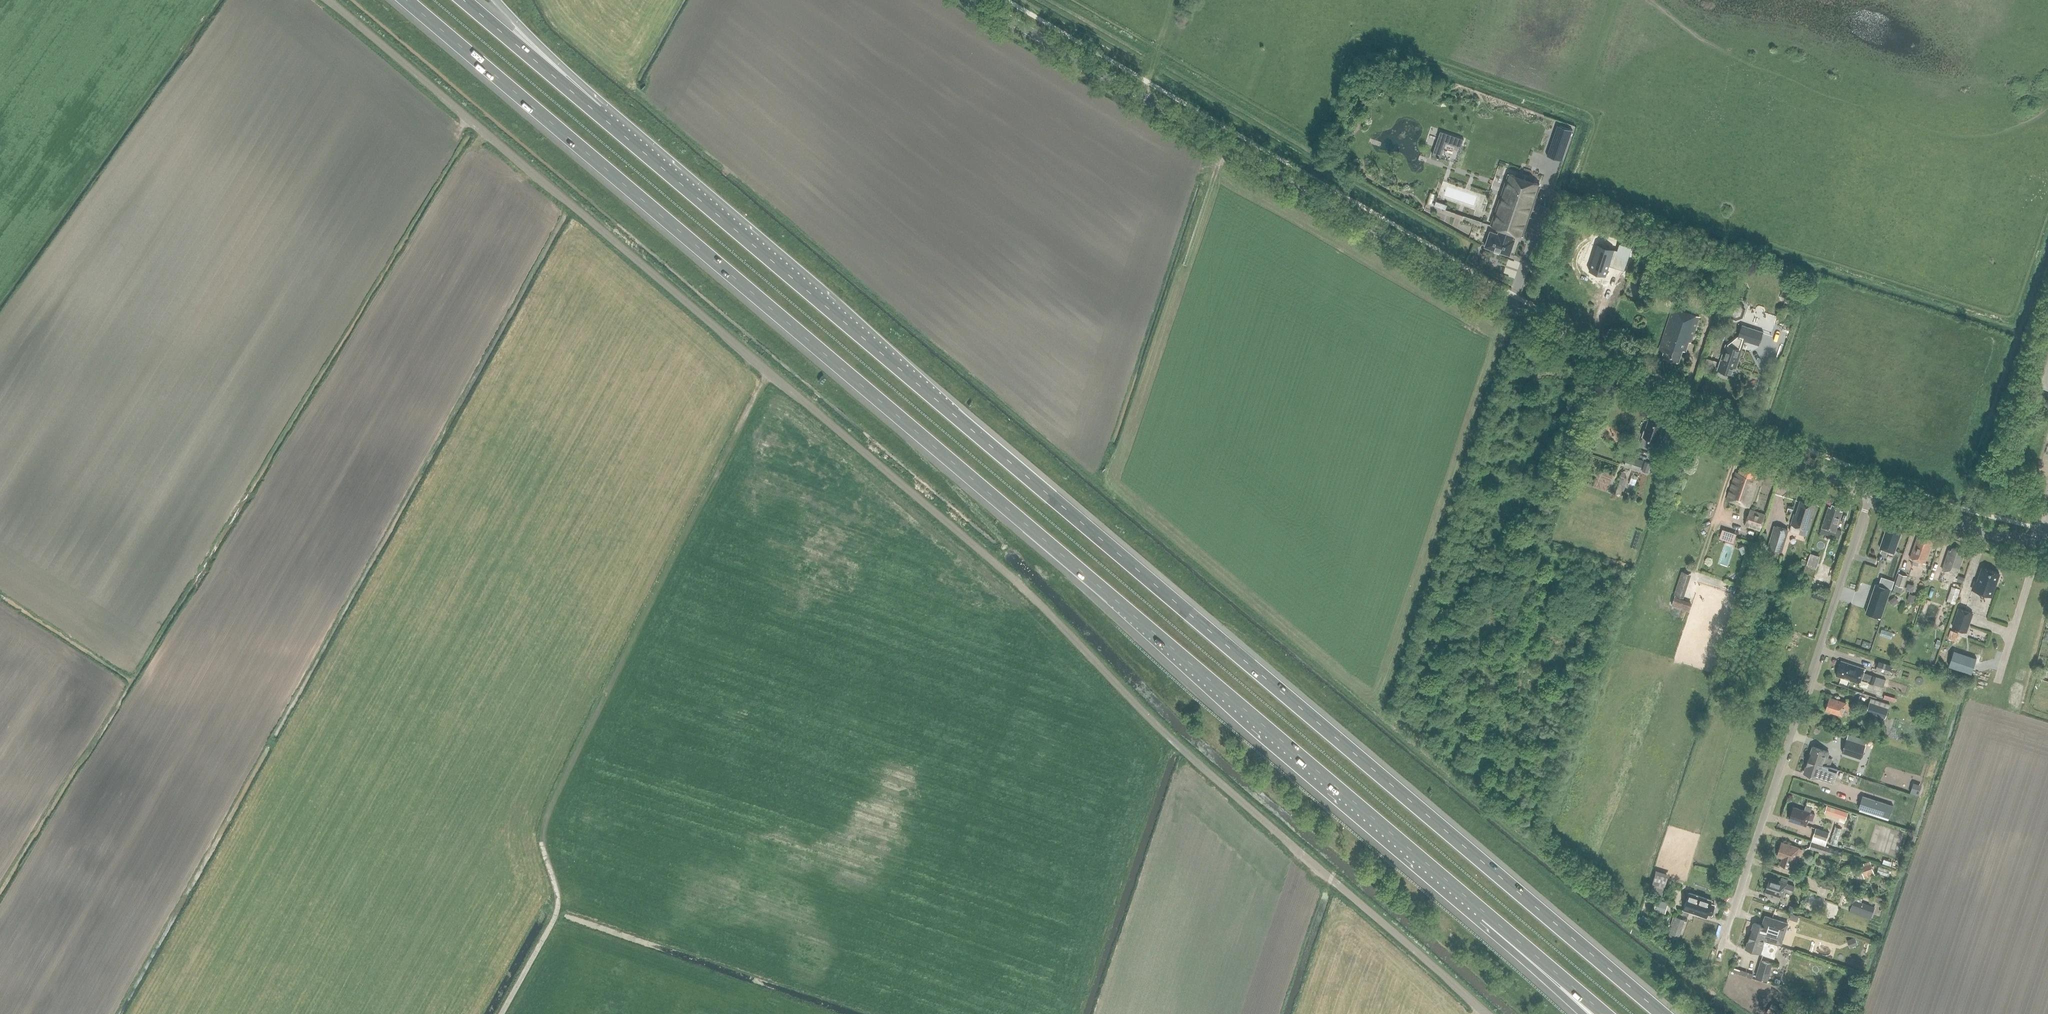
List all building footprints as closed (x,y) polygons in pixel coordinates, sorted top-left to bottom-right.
[(1558,125),(1547,156),(1562,161),(1572,130),(1558,125)] [(1464,139),(1440,131),(1432,155),(1441,158),(1446,143),(1461,148),(1464,139)] [(1490,232),(1485,247),(1510,255),(1515,240),(1513,239),(1515,234),(1522,236),(1540,184),(1509,174),(1492,226),(1500,229),(1498,234),(1490,232)] [(1436,202),(1435,206),(1446,210),(1448,206),(1436,202)] [(1617,242),(1614,249),(1627,254),(1629,247),(1617,242)] [(1595,243),(1586,270),(1603,276),(1612,249),(1595,243)] [(1643,286),(1641,292),(1648,294),(1650,288),(1643,286)] [(1727,298),(1722,314),(1728,316),(1728,318),(1736,320),(1742,318),(1745,308),(1741,303),(1727,298)] [(1699,317),(1672,308),(1659,350),(1664,352),(1662,357),(1679,362),(1683,350),(1686,351),(1689,342),(1691,343),(1699,317)] [(1726,324),(1728,318),(1728,316),(1722,314),(1720,323),(1726,324)] [(1743,340),(1759,345),(1763,332),(1742,325),(1738,338),(1735,348),(1726,345),(1718,370),(1731,375),(1733,367),(1736,368),(1742,350),(1740,349),(1743,340)] [(2047,388),(2047,355),(2038,385),(2047,388)] [(1650,439),(1657,442),(1662,425),(1649,421),(1646,431),(1644,431),(1642,437),(1643,437),(1641,445),(1648,447),(1650,439)] [(1640,471),(1644,460),(1629,455),(1625,466),(1640,471)] [(1648,473),(1651,464),(1646,462),(1643,471),(1648,473)] [(1755,488),(1757,480),(1755,479),(1757,474),(1753,472),(1754,467),(1746,464),(1744,470),(1740,469),(1739,474),(1736,473),(1727,500),(1749,507),(1755,488)] [(1616,492),(1632,497),(1633,493),(1625,490),(1626,485),(1619,483),(1616,492)] [(1794,515),(1791,524),(1808,529),(1811,521),(1809,520),(1814,505),(1811,505),(1812,503),(1808,501),(1803,500),(1803,502),(1800,501),(1796,516),(1794,515)] [(1841,530),(1836,529),(1842,511),(1840,511),(1841,507),(1832,504),(1831,508),(1829,507),(1821,532),(1834,536),(1833,539),(1838,541),(1841,530)] [(1760,532),(1766,514),(1750,509),(1745,525),(1744,527),(1760,532)] [(1775,526),(1768,548),(1782,552),(1789,530),(1775,526)] [(1880,548),(1882,549),(1881,553),(1886,554),(1887,551),(1894,553),(1901,533),(1898,532),(1899,529),(1891,526),(1890,529),(1887,528),(1880,548)] [(1735,541),(1737,532),(1723,528),(1720,537),(1735,541)] [(1911,558),(1912,559),(1911,563),(1918,565),(1919,561),(1924,563),(1932,540),(1921,537),(1920,540),(1917,539),(1911,558)] [(1766,558),(1768,551),(1768,549),(1763,547),(1760,557),(1766,558)] [(1943,570),(1956,575),(1963,555),(1960,554),(1961,551),(1953,548),(1952,552),(1949,551),(1943,570)] [(1812,582),(1816,569),(1805,566),(1800,583),(1807,585),(1808,581),(1812,582)] [(1999,574),(1982,568),(1978,582),(1975,581),(1972,590),(1991,597),(1996,583),(1998,582),(2000,576),(1999,575),(1999,574)] [(1691,575),(1682,571),(1674,594),(1684,598),(1691,575)] [(1895,585),(1903,587),(1907,576),(1899,573),(1895,585)] [(1958,577),(1955,583),(1961,585),(1964,579),(1958,577)] [(1944,581),(1941,587),(1948,590),(1951,584),(1944,581)] [(1909,582),(1907,589),(1914,591),(1916,584),(1909,582)] [(1901,593),(1903,587),(1895,585),(1893,590),(1901,593)] [(1889,591),(1874,586),(1864,614),(1879,619),(1889,591)] [(1961,589),(1952,586),(1947,601),(1955,604),(1961,589)] [(1916,596),(1909,594),(1906,601),(1913,603),(1916,596)] [(1895,596),(1889,601),(1893,606),(1899,601),(1895,596)] [(1692,603),(1674,597),(1672,605),(1689,611),(1692,603)] [(1967,632),(1973,613),(1974,613),(1958,608),(1952,627),(1967,633),(1967,632)] [(1879,646),(1888,648),(1888,644),(1886,644),(1888,638),(1892,639),(1894,631),(1883,628),(1879,646)] [(1956,640),(1959,633),(1951,630),(1949,637),(1956,640)] [(1955,651),(1949,668),(1972,675),(1978,659),(1955,651)] [(1879,662),(1876,669),(1890,673),(1892,666),(1879,662)] [(1868,683),(1883,688),(1886,680),(1863,672),(1864,669),(1845,663),(1844,666),(1840,665),(1838,673),(1841,674),(1840,677),(1860,683),(1861,678),(1869,681),(1868,683)] [(2035,669),(2033,676),(2044,679),(2046,673),(2035,669)] [(1844,710),(1849,711),(1851,704),(1846,703),(1830,697),(1825,710),(1842,716),(1844,710)] [(1870,702),(1866,712),(1885,718),(1889,708),(1870,702)] [(1848,737),(1843,752),(1862,759),(1867,743),(1848,737)] [(1813,747),(1809,760),(1829,767),(1831,759),(1827,758),(1829,752),(1813,747)] [(1809,760),(1804,773),(1833,783),(1838,770),(1829,767),(1809,760)] [(1862,798),(1858,811),(1889,820),(1893,807),(1862,798)] [(1847,811),(1827,805),(1825,812),(1840,817),(1841,814),(1845,815),(1847,811)] [(1804,810),(1794,807),(1789,820),(1806,826),(1808,819),(1813,821),(1815,814),(1810,813),(1812,808),(1806,806),(1804,810)] [(1835,826),(1832,843),(1839,844),(1842,827),(1835,826)] [(1812,841),(1825,845),(1830,832),(1816,828),(1812,841)] [(1812,841),(1810,848),(1827,854),(1829,847),(1812,841)] [(1777,856),(1782,858),(1780,864),(1792,868),(1796,855),(1801,857),(1803,850),(1799,848),(1782,842),(1777,856)] [(1864,865),(1860,867),(1864,879),(1875,875),(1870,861),(1863,863),(1864,865)] [(1878,872),(1888,876),(1891,869),(1881,865),(1878,872)] [(1656,873),(1650,891),(1663,895),(1668,877),(1656,873)] [(1795,887),(1787,884),(1788,880),(1782,878),(1780,882),(1770,878),(1765,891),(1782,897),(1784,891),(1792,893),(1795,887)] [(1832,898),(1834,883),(1820,881),(1819,888),(1823,889),(1822,896),(1832,898)] [(1708,914),(1712,915),(1714,906),(1711,904),(1712,901),(1689,893),(1684,909),(1684,910),(1683,913),(1688,915),(1689,911),(1701,915),(1701,914),(1708,916),(1708,914)] [(1856,896),(1852,907),(1872,915),(1875,907),(1861,903),(1863,898),(1856,896)] [(1657,901),(1654,912),(1665,915),(1668,904),(1657,901)] [(1646,928),(1652,920),(1643,913),(1637,922),(1646,928)] [(1686,919),(1675,916),(1669,936),(1680,939),(1686,919)] [(1754,923),(1751,934),(1768,940),(1782,945),(1789,923),(1766,916),(1762,926),(1754,923)] [(1746,948),(1763,954),(1775,958),(1779,945),(1767,941),(1768,940),(1751,934),(1746,948)] [(1848,964),(1859,968),(1866,946),(1855,942),(1850,956),(1848,964)] [(1761,960),(1755,977),(1760,978),(1768,981),(1773,964),(1761,960)]
